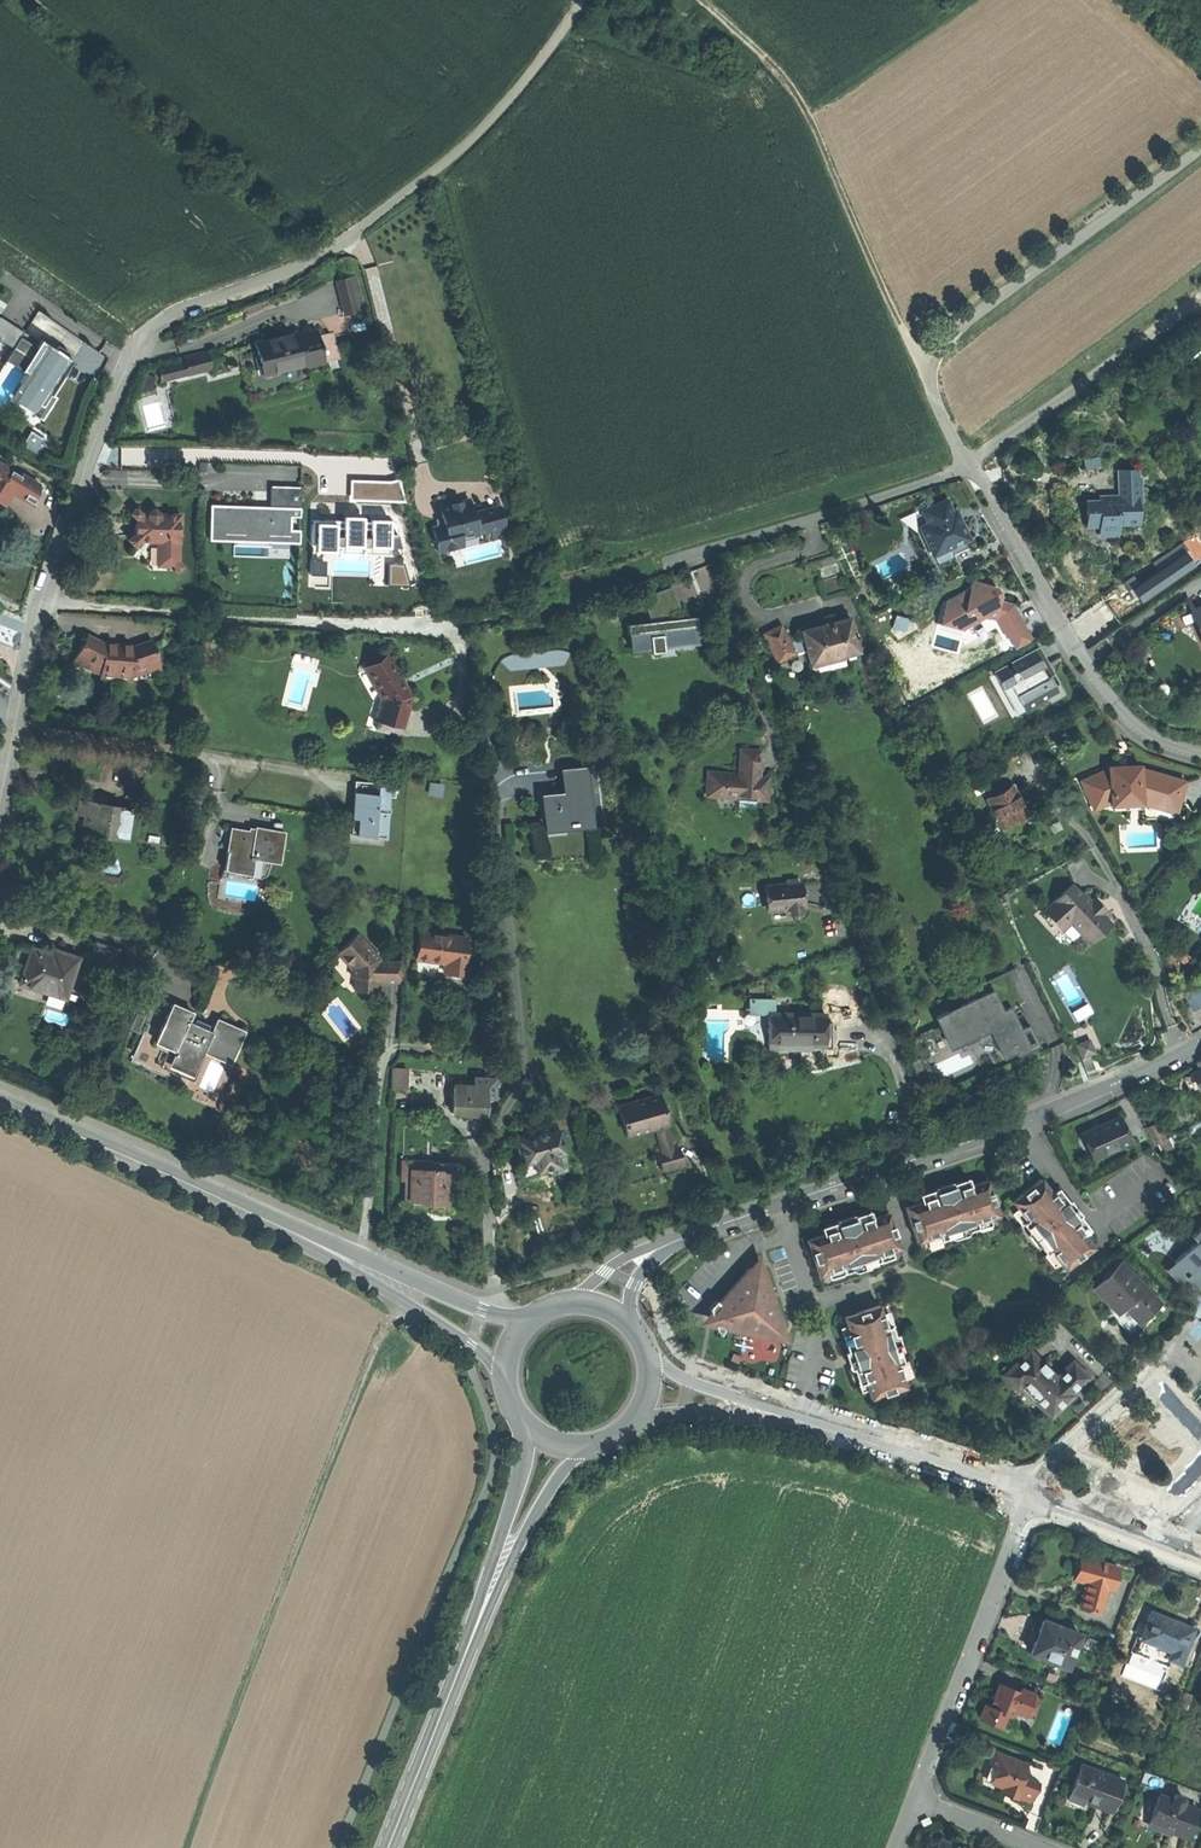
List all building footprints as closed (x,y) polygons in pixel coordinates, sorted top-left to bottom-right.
[(356,276),(336,281),(345,315),(365,310),(356,276)] [(15,328),(6,343),(13,348),(24,332),(0,317),(0,319),(15,328)] [(15,328),(0,319),(0,339),(6,343),(15,328)] [(318,336),(316,330),(299,334),(299,332),(255,343),(259,361),(263,375),(306,365),(306,366),(324,362),(318,336)] [(26,373),(15,390),(43,407),(73,360),(67,356),(69,353),(63,349),(58,346),(56,350),(42,340),(40,343),(24,332),(13,348),(6,361),(26,373)] [(318,336),(324,362),(324,363),(341,359),(334,332),(318,336)] [(206,352),(184,358),(185,362),(188,374),(210,369),(206,352)] [(188,374),(185,362),(159,368),(162,381),(188,374)] [(25,446),(24,447),(36,454),(42,444),(40,443),(43,439),(30,431),(22,444),(25,446)] [(4,505),(10,496),(12,491),(20,476),(0,464),(0,502),(4,505)] [(21,474),(20,476),(12,491),(33,504),(39,485),(21,474)] [(1137,479),(1118,480),(1119,500),(1103,501),(1086,501),(1086,514),(1093,514),(1094,526),(1100,526),(1100,536),(1117,535),(1116,524),(1137,523),(1137,500),(1138,500),(1137,479)] [(254,513),(254,506),(210,505),(209,534),(289,537),(289,543),(299,543),(299,530),(290,529),(291,517),(300,517),(301,487),(270,486),(270,507),(269,514),(254,513)] [(437,500),(439,507),(452,504),(449,497),(437,500)] [(504,527),(499,506),(473,513),(469,500),(452,504),(439,507),(442,517),(438,525),(438,526),(433,528),(434,534),(435,536),(432,541),(436,543),(439,552),(463,546),(460,534),(476,530),(477,534),(478,534),(478,533),(492,530),(504,527)] [(956,512),(952,514),(946,501),(924,512),(929,524),(921,528),(933,554),(949,547),(966,540),(968,539),(962,526),(956,512)] [(179,561),(180,515),(160,514),(158,512),(150,511),(148,513),(141,513),(136,508),(130,513),(135,519),(135,527),(135,534),(129,540),(135,547),(141,541),(158,541),(157,566),(173,567),(178,572),(184,567),(179,561)] [(393,523),(313,521),(312,544),(316,544),(316,550),(335,551),(335,545),(399,547),(393,523)] [(504,528),(504,527),(492,530),(494,538),(506,535),(504,528)] [(209,540),(289,543),(289,537),(209,534),(209,540)] [(969,548),(966,540),(949,547),(953,555),(969,548)] [(824,595),(850,588),(833,551),(803,560),(806,570),(816,566),(824,595)] [(1133,598),(1195,569),(1188,554),(1126,583),(1133,598)] [(1015,649),(1032,640),(1015,607),(1013,604),(999,600),(1000,597),(997,595),(995,593),(994,591),(995,587),(974,581),(972,582),(970,589),(946,602),(940,624),(963,630),(986,617),(992,619),(994,617),(994,616),(998,618),(1014,647),(1015,649)] [(1079,612),(1072,600),(1065,605),(1073,616),(1079,612)] [(1191,610),(1197,624),(1199,623),(1200,627),(1200,606),(1191,610)] [(908,619),(896,616),(892,628),(902,631),(905,629),(908,619)] [(671,620),(650,622),(627,625),(628,635),(629,634),(631,649),(650,647),(651,654),(658,653),(664,652),(664,645),(675,643),(675,644),(676,644),(676,636),(696,634),(696,635),(697,635),(696,627),(697,627),(696,617),(671,620)] [(849,618),(801,631),(804,642),(806,650),(810,665),(836,658),(858,652),(849,618)] [(790,645),(781,626),(763,634),(777,662),(794,653),(790,645)] [(698,641),(697,635),(696,635),(696,634),(676,636),(676,644),(698,641)] [(100,678),(131,680),(132,673),(154,666),(156,672),(161,670),(151,640),(134,645),(103,643),(87,635),(80,648),(73,663),(77,666),(80,660),(101,671),(100,678)] [(790,645),(794,653),(806,650),(804,642),(790,645)] [(205,644),(196,643),(195,655),(204,656),(205,644)] [(1045,657),(1039,647),(1011,662),(1016,672),(1010,675),(1007,668),(994,674),(1002,689),(1010,684),(1023,709),(1047,696),(1050,701),(1063,694),(1057,684),(1054,686),(1049,677),(1046,678),(1040,668),(1048,664),(1045,657)] [(554,651),(539,652),(540,659),(523,661),(523,666),(564,662),(570,654),(567,652),(564,651),(559,651),(554,651)] [(540,659),(539,652),(509,655),(505,656),(503,657),(502,658),(501,659),(500,661),(508,668),(523,666),(523,661),(540,659)] [(388,656),(365,668),(382,700),(379,711),(377,718),(401,726),(411,696),(407,689),(404,690),(398,680),(401,679),(388,656)] [(1054,674),(1048,664),(1040,668),(1046,678),(1049,677),(1054,674)] [(407,689),(401,679),(398,680),(404,690),(407,689)] [(1010,684),(1002,689),(1016,713),(1023,709),(1010,684)] [(398,734),(401,726),(377,718),(372,717),(369,725),(398,734)] [(759,776),(761,750),(743,749),(741,774),(710,771),(708,793),(738,796),(738,794),(746,795),(756,796),(756,798),(767,799),(769,777),(759,776)] [(1177,806),(1184,781),(1158,774),(1143,769),(1139,769),(1139,765),(1108,767),(1108,770),(1104,771),(1080,781),(1089,801),(1100,796),(1103,802),(1110,801),(1110,805),(1141,804),(1141,799),(1157,799),(1177,806)] [(585,768),(564,770),(567,794),(542,796),(546,830),(575,827),(590,826),(585,768)] [(396,785),(355,781),(353,806),(351,834),(374,836),(374,832),(385,833),(389,796),(395,797),(396,785)] [(440,785),(431,784),(430,794),(439,795),(440,785)] [(992,808),(1016,796),(1013,789),(1009,787),(989,797),(988,801),(992,808)] [(1027,815),(1016,796),(992,808),(1002,827),(1027,815)] [(126,839),(131,809),(80,800),(79,807),(77,814),(86,815),(83,831),(126,839)] [(278,862),(283,832),(256,828),(255,832),(232,828),(228,848),(225,868),(250,872),(252,858),(278,862)] [(785,884),(764,886),(767,911),(788,908),(788,910),(791,912),(797,911),(799,908),(799,907),(802,907),(801,892),(800,882),(796,883),(785,884)] [(1081,895),(1072,885),(1044,910),(1056,923),(1064,916),(1089,943),(1101,932),(1111,923),(1083,893),(1081,895)] [(432,933),(419,932),(416,959),(430,961),(444,963),(443,972),(466,975),(468,958),(464,958),(466,938),(448,936),(448,935),(432,933)] [(402,983),(402,962),(380,961),(380,958),(358,934),(340,951),(355,968),(354,991),(366,991),(375,992),(376,980),(383,980),(383,982),(402,983)] [(114,946),(97,941),(94,953),(111,958),(114,947),(114,946)] [(121,949),(114,947),(111,958),(110,962),(117,964),(121,949)] [(65,998),(78,958),(63,953),(61,958),(31,948),(25,966),(20,984),(65,998)] [(969,1024),(978,1043),(978,1045),(994,1038),(1003,1057),(1014,1052),(1025,1047),(1006,1008),(1010,1007),(1019,1003),(1012,987),(1014,987),(1007,971),(980,984),(984,993),(967,1001),(968,1003),(949,1011),(949,1010),(936,1016),(945,1035),(957,1030),(969,1024)] [(1184,993),(1193,1011),(1200,1007),(1200,984),(1184,993)] [(774,1000),(749,1000),(749,1014),(768,1014),(774,1014),(774,1000)] [(1071,1010),(1076,1020),(1091,1011),(1086,1002),(1071,1010)] [(230,1062),(244,1032),(216,1020),(213,1027),(211,1031),(189,1021),(190,1018),(192,1014),(172,1005),(163,1024),(155,1041),(170,1048),(162,1067),(191,1079),(204,1051),(230,1062)] [(1025,1047),(1014,1052),(1016,1056),(1029,1049),(1038,1045),(1028,1024),(1020,1028),(1010,1007),(1006,1008),(1025,1047)] [(144,1017),(136,1014),(129,1029),(137,1033),(144,1017)] [(829,1023),(829,1014),(774,1014),(768,1014),(768,1046),(769,1046),(769,1045),(813,1045),(829,1045),(829,1023)] [(213,1027),(190,1018),(189,1021),(211,1031),(213,1027)] [(837,1023),(829,1023),(829,1045),(813,1045),(813,1049),(837,1049),(837,1023)] [(962,1051),(978,1043),(969,1024),(957,1030),(959,1034),(955,1036),(962,1051)] [(1086,1038),(1074,1044),(1086,1070),(1094,1066),(1089,1054),(1092,1052),(1086,1038)] [(921,1057),(910,1062),(921,1085),(931,1081),(921,1057)] [(406,1069),(392,1068),(391,1088),(406,1089),(406,1069)] [(1199,1070),(1190,1074),(1198,1089),(1200,1088),(1200,1070),(1199,1070)] [(1187,1076),(1184,1078),(1191,1092),(1194,1091),(1187,1076)] [(487,1086),(453,1085),(451,1112),(452,1113),(455,1116),(462,1116),(473,1116),(474,1110),(486,1110),(487,1086)] [(659,1094),(617,1105),(626,1136),(639,1132),(655,1128),(665,1125),(668,1124),(659,1094)] [(1130,1141),(1119,1117),(1100,1126),(1084,1133),(1094,1157),(1130,1141)] [(1164,1139),(1156,1123),(1146,1128),(1155,1144),(1157,1143),(1164,1139)] [(665,1125),(655,1128),(661,1151),(672,1148),(665,1125)] [(559,1131),(545,1134),(545,1133),(544,1132),(543,1132),(542,1132),(540,1132),(539,1132),(538,1134),(537,1135),(538,1136),(516,1142),(525,1177),(551,1170),(568,1165),(559,1131)] [(1094,1157),(1084,1133),(1080,1135),(1091,1159),(1094,1157)] [(1168,1137),(1164,1139),(1157,1143),(1162,1151),(1172,1145),(1168,1137)] [(661,1151),(656,1152),(661,1170),(683,1164),(678,1146),(672,1148),(661,1151)] [(458,1164),(428,1163),(428,1160),(402,1160),(402,1180),(406,1180),(405,1201),(429,1202),(429,1204),(441,1204),(453,1205),(454,1184),(457,1184),(458,1164)] [(1056,1198),(1041,1179),(1012,1201),(1026,1221),(1023,1224),(1028,1230),(1033,1231),(1041,1242),(1040,1247),(1046,1254),(1049,1251),(1064,1269),(1093,1247),(1079,1228),(1084,1224),(1078,1216),(1076,1218),(1066,1204),(1068,1202),(1061,1194),(1056,1198)] [(963,1187),(961,1181),(951,1184),(952,1187),(936,1192),(935,1190),(925,1192),(927,1199),(905,1207),(917,1242),(939,1234),(941,1239),(949,1237),(951,1232),(964,1228),(968,1230),(976,1227),(975,1223),(998,1215),(986,1180),(963,1187)] [(1073,1209),(1068,1202),(1066,1204),(1076,1218),(1078,1216),(1073,1209)] [(865,1220),(863,1213),(853,1216),(854,1219),(838,1225),(837,1222),(827,1225),(829,1232),(806,1240),(818,1275),(841,1267),(842,1272),(850,1269),(853,1264),(866,1260),(870,1263),(878,1260),(877,1255),(899,1248),(888,1213),(865,1220)] [(1003,1227),(998,1215),(975,1223),(976,1227),(968,1230),(964,1228),(951,1232),(949,1237),(941,1239),(939,1234),(917,1242),(921,1255),(1003,1227)] [(854,1219),(853,1216),(845,1219),(837,1222),(838,1225),(854,1219)] [(1192,1236),(1197,1241),(1174,1262),(1185,1274),(1187,1276),(1198,1287),(1200,1284),(1200,1227),(1192,1236)] [(841,1267),(818,1275),(822,1287),(904,1261),(899,1248),(877,1255),(878,1260),(870,1263),(866,1260),(853,1264),(850,1269),(842,1272),(841,1267)] [(1181,1282),(1185,1278),(1183,1276),(1185,1274),(1174,1262),(1168,1268),(1181,1282)] [(1151,1294),(1121,1263),(1094,1288),(1111,1306),(1133,1329),(1139,1322),(1146,1316),(1154,1309),(1145,1300),(1151,1294)] [(757,1269),(749,1268),(718,1302),(716,1300),(708,1308),(712,1319),(716,1330),(721,1332),(722,1329),(773,1339),(783,1328),(763,1271),(757,1269)] [(1160,1303),(1151,1294),(1145,1300),(1154,1309),(1160,1303)] [(892,1301),(878,1306),(886,1328),(890,1327),(893,1335),(891,1340),(895,1352),(900,1355),(902,1363),(898,1364),(905,1387),(918,1378),(892,1301)] [(1051,1316),(1044,1305),(1036,1310),(1044,1321),(1051,1316)] [(886,1328),(878,1306),(843,1318),(851,1340),(844,1342),(847,1351),(850,1351),(855,1367),(853,1368),(856,1378),(863,1376),(870,1399),(905,1387),(898,1364),(902,1363),(900,1355),(895,1352),(891,1340),(893,1335),(890,1327),(886,1328)] [(1141,1324),(1139,1322),(1133,1329),(1111,1306),(1107,1310),(1130,1334),(1141,1324)] [(1030,1350),(1004,1375),(1017,1389),(1020,1386),(1050,1417),(1063,1405),(1073,1395),(1071,1393),(1088,1377),(1072,1361),(1056,1377),(1030,1350)] [(850,1351),(847,1351),(850,1359),(853,1368),(855,1367),(850,1351)] [(740,1357),(732,1354),(730,1360),(738,1363),(740,1357)] [(1020,1386),(1017,1389),(1047,1420),(1050,1417),(1020,1386)] [(1117,1567),(1084,1558),(1082,1568),(1079,1580),(1086,1582),(1079,1607),(1099,1612),(1106,1587),(1112,1588),(1117,1567)] [(1172,1621),(1151,1612),(1141,1638),(1153,1642),(1169,1649),(1172,1650),(1168,1658),(1180,1663),(1193,1629),(1172,1621)] [(1079,1634),(1043,1620),(1038,1632),(1037,1632),(1036,1636),(1034,1639),(1035,1640),(1030,1652),(1066,1666),(1079,1634)] [(1164,1660),(1169,1649),(1153,1642),(1148,1654),(1164,1660)] [(1033,1693),(1022,1689),(1020,1692),(999,1684),(995,1696),(990,1707),(985,1704),(980,1717),(1001,1726),(1006,1713),(1012,1715),(1014,1711),(1025,1715),(1033,1712),(1037,1702),(1033,1693)] [(1026,1764),(995,1752),(989,1765),(996,1768),(990,1782),(1001,1786),(1011,1790),(1010,1793),(1029,1800),(1036,1782),(1021,1776),(1026,1764)] [(1122,1780),(1081,1765),(1071,1790),(1084,1795),(1082,1800),(1096,1806),(1110,1811),(1122,1780)] [(1084,1795),(1071,1790),(1068,1799),(1081,1804),(1082,1800),(1084,1795)] [(1196,1809),(1159,1795),(1149,1820),(1172,1829),(1171,1831),(1185,1837),(1196,1809)] [(1172,1829),(1149,1820),(1147,1825),(1159,1830),(1170,1834),(1171,1831),(1172,1829)]
